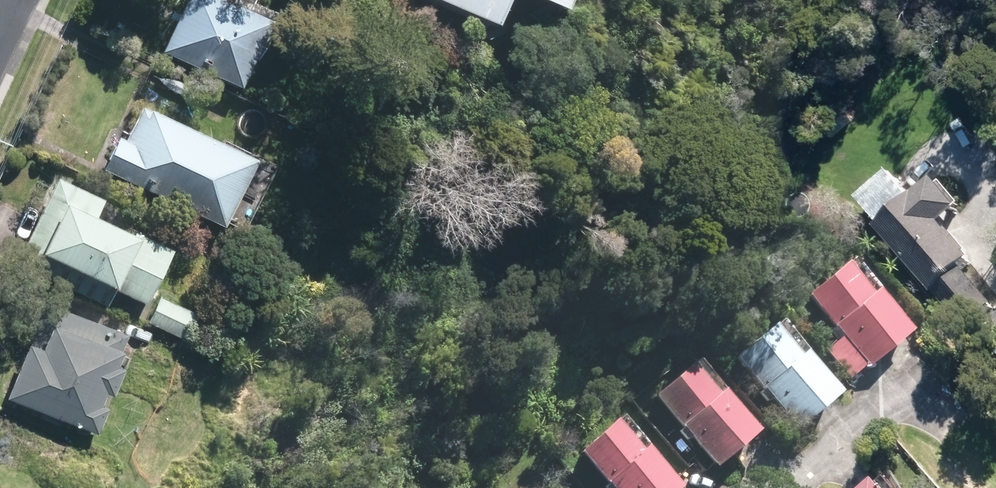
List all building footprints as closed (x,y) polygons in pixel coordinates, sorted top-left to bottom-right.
[(200,0),(184,0),(158,58),(230,91),(259,27),(200,0)] [(479,26),(491,0),(421,0),(479,26)] [(547,14),(553,0),(516,0),(547,14)] [(226,219),(259,149),(153,99),(120,170),(226,219)] [(103,195),(64,178),(27,257),(108,294),(115,279),(147,293),(169,244),(96,210),(103,195)] [(926,191),(879,230),(928,288),(959,263),(928,227),(945,214),(926,191)] [(840,264),(801,300),(862,367),(902,331),(840,264)] [(962,277),(934,302),(960,331),(988,307),(962,277)] [(197,312),(163,297),(152,321),(186,336),(197,312)] [(132,343),(50,309),(14,397),(96,431),(132,343)] [(762,329),(722,363),(784,434),(823,400),(762,329)] [(683,372),(650,401),(709,466),(742,437),(683,372)] [(567,459),(597,487),(668,487),(601,423),(567,459)]
